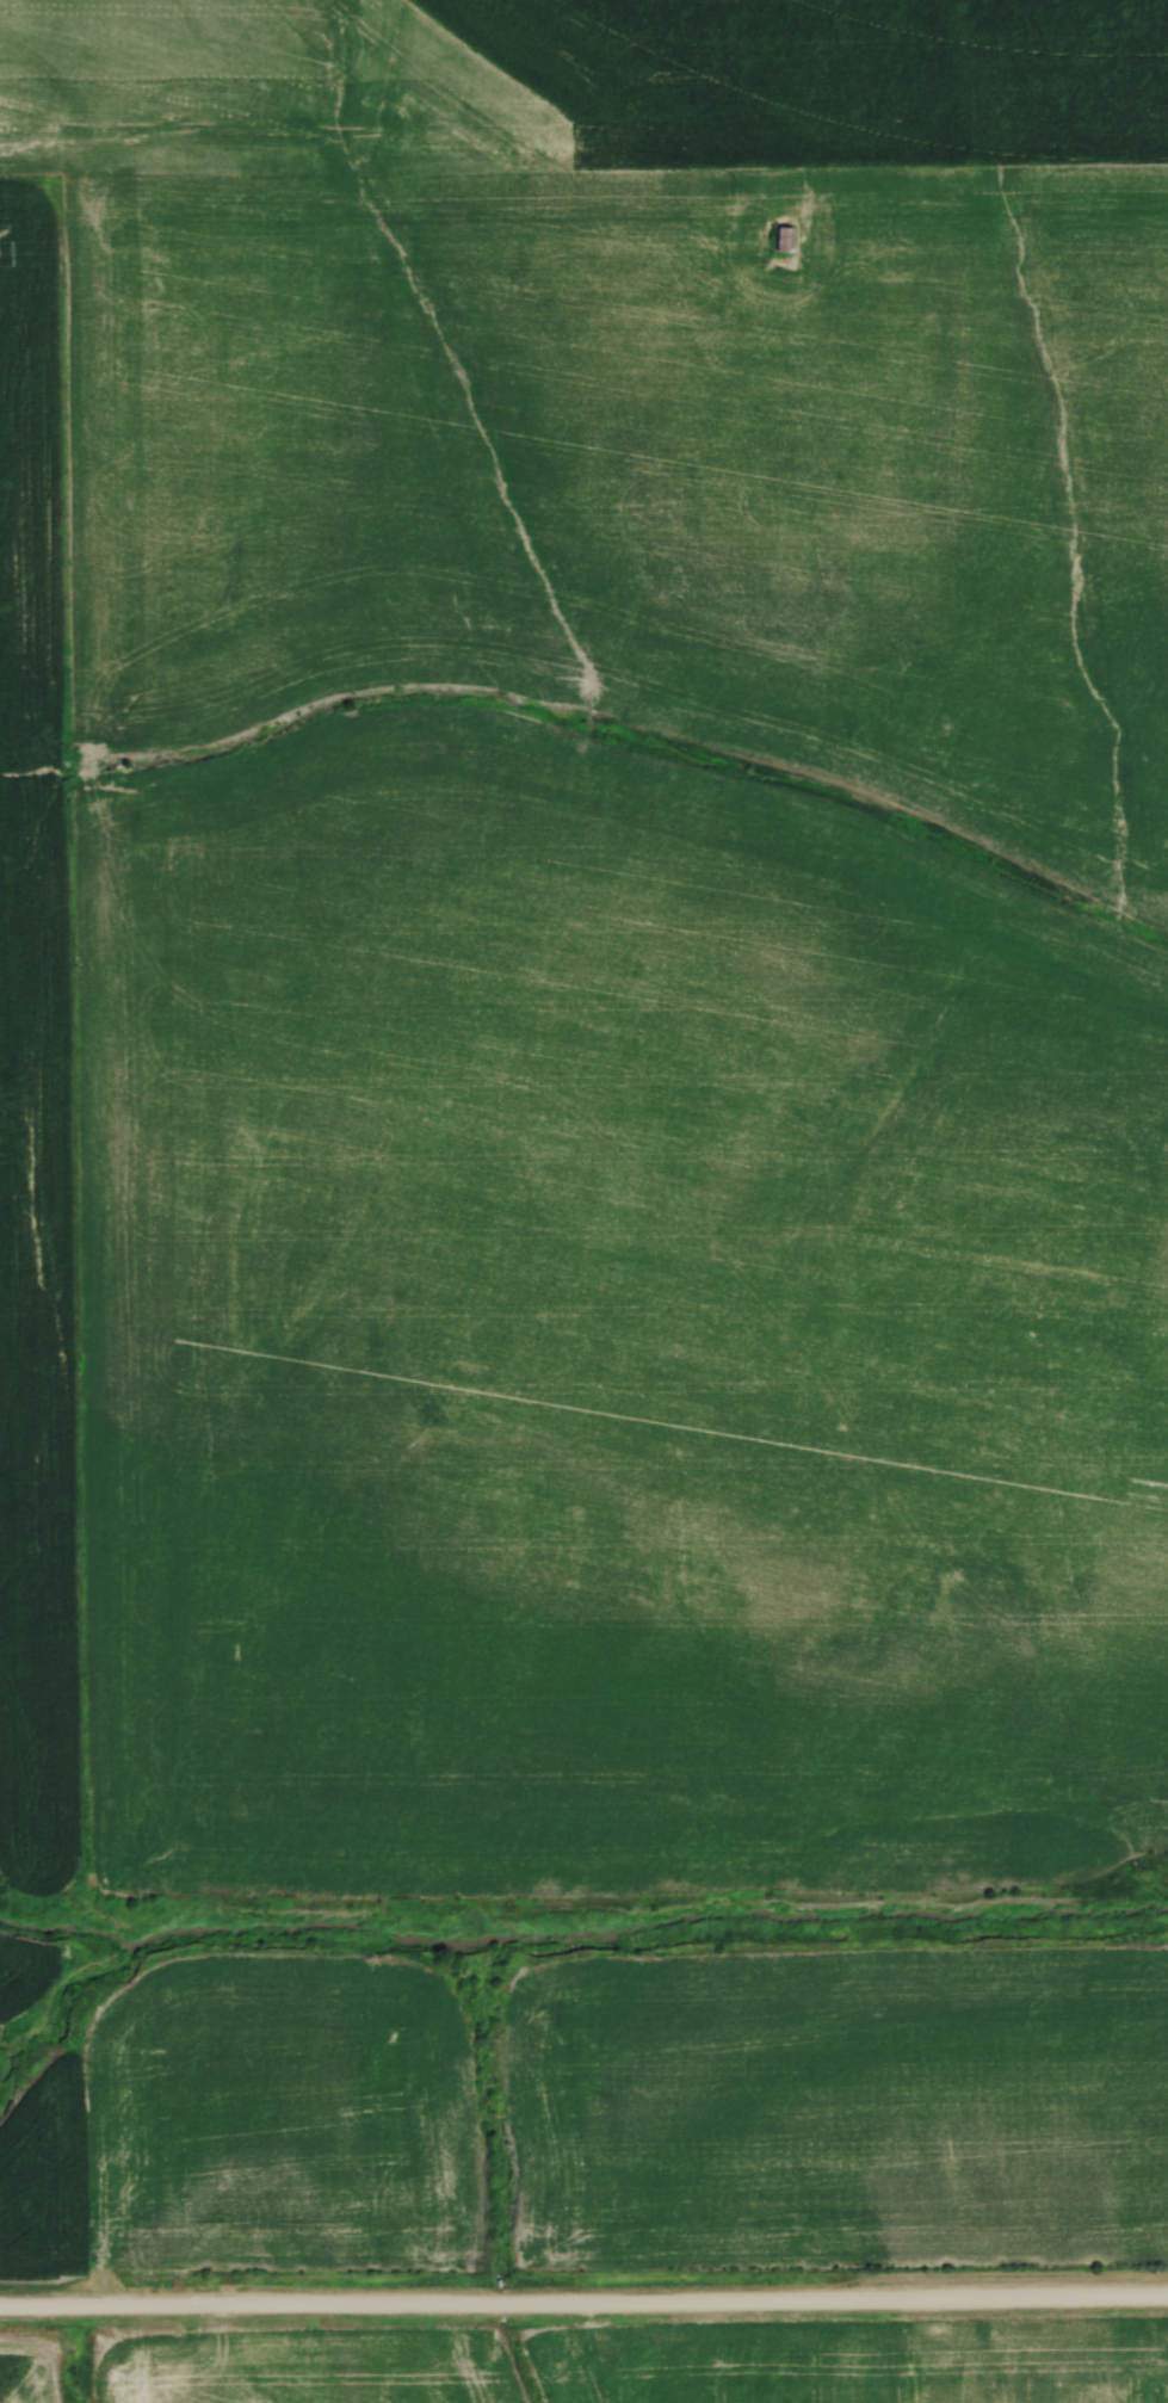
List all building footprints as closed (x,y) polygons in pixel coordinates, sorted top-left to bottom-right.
[(789,225),(773,225),(772,250),(788,250),(789,225)]
